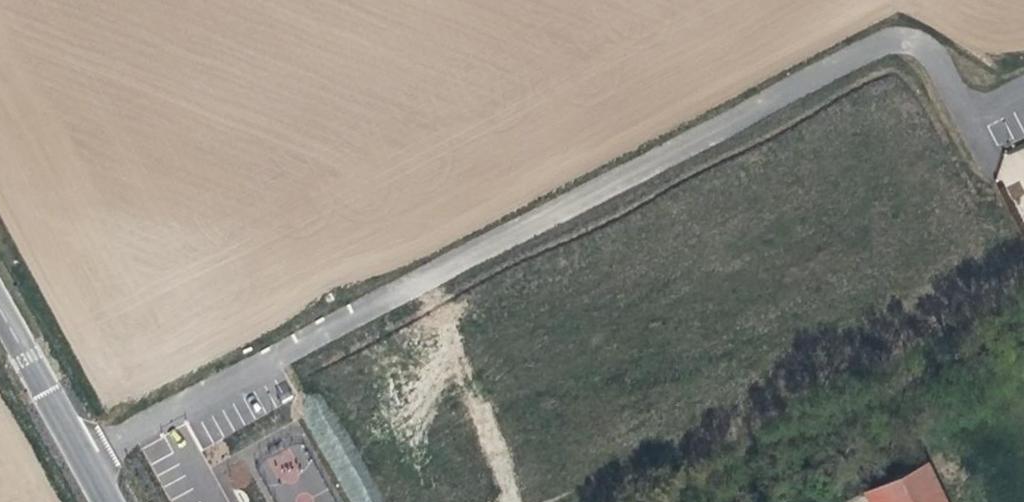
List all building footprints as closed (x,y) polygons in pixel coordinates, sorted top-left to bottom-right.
[(921,464),(861,493),(866,501),(940,501),(921,464)]
